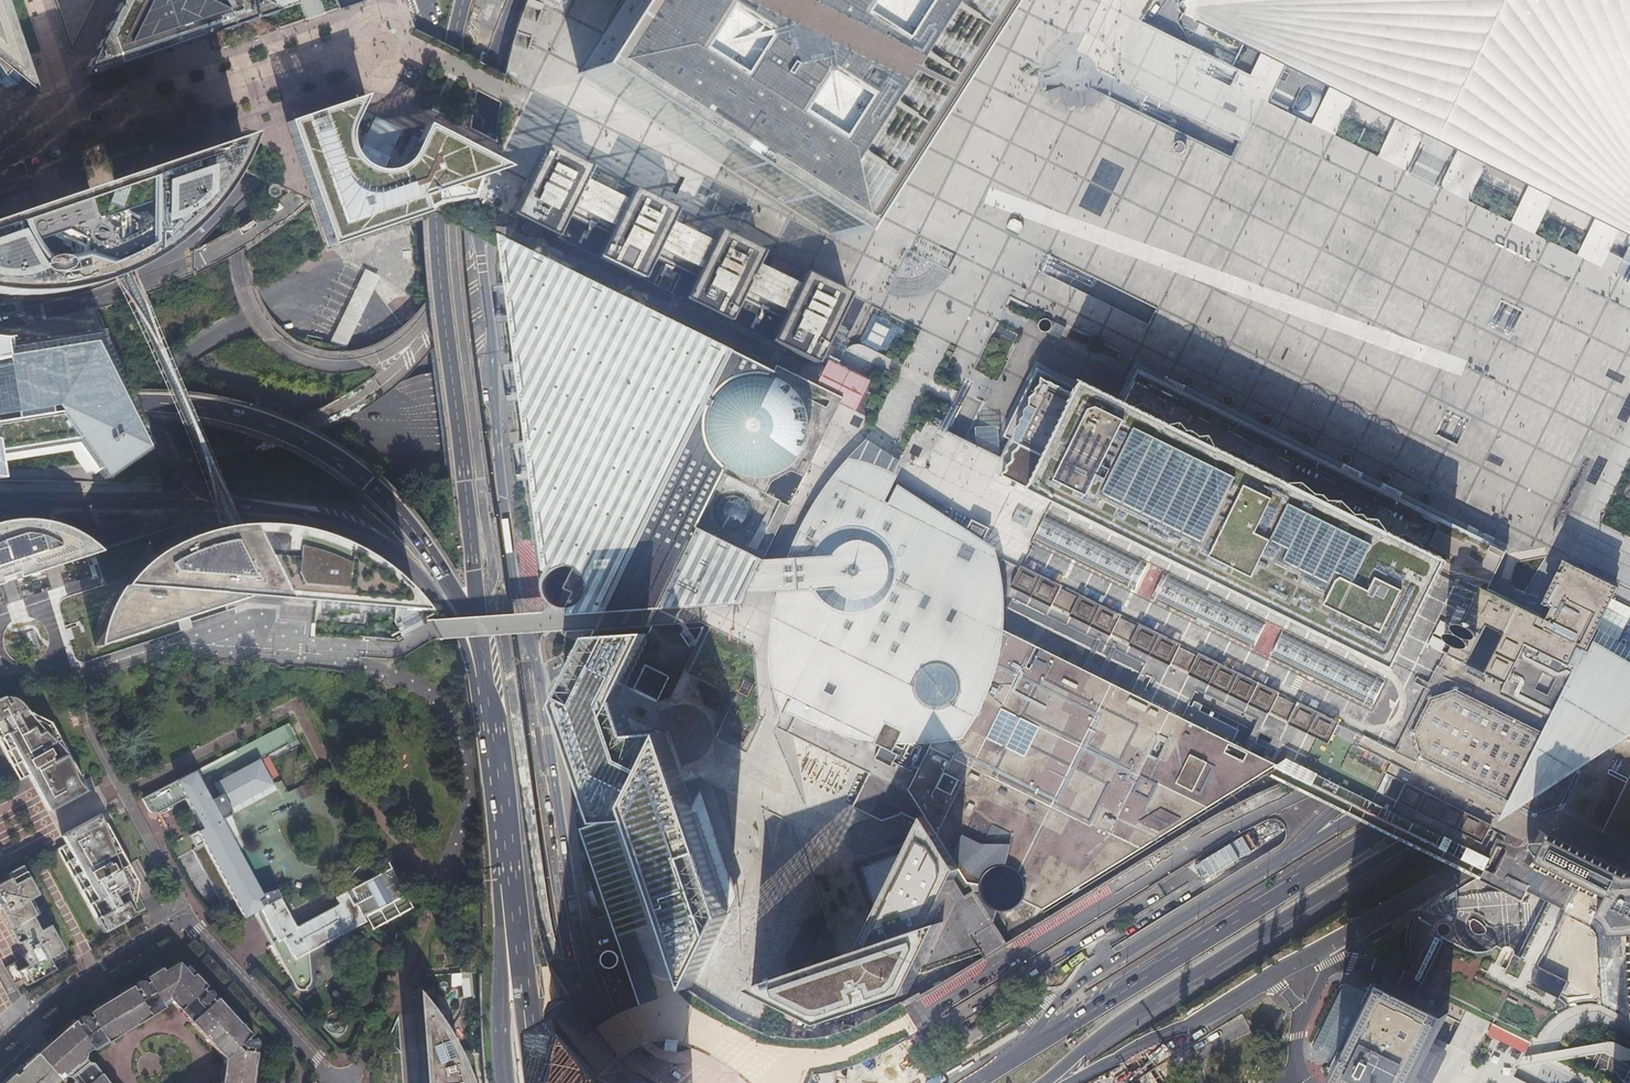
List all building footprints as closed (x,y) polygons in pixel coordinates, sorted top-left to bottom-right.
[(2,79),(7,73),(32,96),(19,57),(1,0),(0,0),(0,76),(2,79)] [(38,51),(19,57),(32,96),(80,80),(119,0),(101,0),(72,56),(52,0),(21,0),(38,51)] [(249,0),(119,0),(80,80),(257,18),(273,13),(249,0)] [(579,74),(690,145),(698,149),(722,165),(745,180),(839,240),(957,55),(992,0),(626,0),(579,74)] [(1182,1),(1181,2),(1177,7),(1181,12),(1209,26),(1229,37),(1242,43),(1246,44),(1249,46),(1258,51),(1264,54),(1287,65),(1329,86),(1350,96),(1389,115),(1392,117),(1397,119),(1407,124),(1416,129),(1424,133),(1426,134),(1437,139),(1447,144),(1450,146),(1452,147),(1460,150),(1468,155),(1470,156),(1476,158),(1483,162),(1487,164),(1503,172),(1525,183),(1550,195),(1564,202),(1592,215),(1617,228),(1619,229),(1629,234),(1629,0),(1184,0),(1182,1)] [(367,88),(288,115),(299,145),(319,202),(332,239),(336,238),(365,228),(406,216),(418,212),(423,210),(418,195),(434,190),(451,184),(508,166),(422,124),(408,151),(405,155),(400,160),(396,162),(392,164),(388,166),(383,167),(378,167),(374,166),(369,165),(365,163),(361,161),(357,158),(354,155),(351,151),(349,147),(348,142),(347,138),(346,133),(347,126),(349,120),(367,88)] [(16,291),(50,290),(89,281),(115,270),(127,266),(156,248),(162,244),(192,216),(217,184),(226,166),(236,148),(242,132),(0,217),(0,289),(16,291)] [(1175,143),(1174,144),(1174,145),(1173,146),(1173,147),(1173,148),(1174,149),(1174,150),(1175,151),(1176,152),(1177,152),(1178,153),(1179,153),(1180,153),(1181,153),(1182,152),(1183,152),(1184,151),(1184,150),(1185,149),(1185,148),(1185,147),(1185,146),(1185,145),(1184,144),(1184,143),(1183,143),(1182,142),(1181,142),(1180,141),(1179,141),(1178,142),(1177,142),(1176,142),(1175,143)] [(574,200),(584,180),(590,166),(544,144),(528,177),(526,180),(525,184),(510,214),(521,219),(556,236),(571,206),(574,200)] [(613,219),(623,199),(584,180),(574,200),(613,219)] [(660,242),(669,222),(676,208),(630,186),(623,199),(613,219),(610,225),(595,256),(642,278),(657,248),(660,242)] [(571,206),(556,236),(595,256),(610,225),(571,206)] [(1007,228),(1020,234),(1023,227),(1022,223),(1014,219),(1010,220),(1007,228)] [(699,261),(709,242),(669,222),(660,242),(699,261)] [(745,284),(755,265),(762,251),(716,228),(709,242),(699,261),(696,268),(681,298),(727,320),(742,290),(745,284)] [(699,261),(660,242),(657,248),(696,268),(699,261)] [(1138,371),(1123,401),(1119,409),(1080,390),(1040,371),(1014,422),(1006,437),(1012,439),(1002,457),(990,451),(968,441),(964,439),(948,431),(945,429),(942,427),(933,423),(924,419),(919,428),(914,425),(899,435),(842,405),(781,371),(773,367),(717,340),(565,266),(536,251),(535,252),(532,255),(530,253),(528,251),(525,250),(522,249),(519,248),(516,249),(514,249),(511,250),(508,252),(506,254),(504,256),(503,259),(502,261),(502,264),(502,267),(503,270),(504,273),(505,275),(511,315),(522,402),(540,535),(545,568),(546,575),(548,576),(547,579),(547,583),(547,588),(548,592),(549,595),(551,598),(552,599),(554,602),(556,600),(558,602),(561,603),(564,604),(568,605),(571,605),(574,604),(578,603),(579,602),(581,604),(588,611),(629,610),(659,604),(675,612),(706,627),(715,631),(692,678),(739,701),(719,741),(747,755),(749,757),(751,748),(762,726),(765,719),(773,722),(783,727),(782,731),(835,758),(841,760),(849,764),(851,765),(862,771),(872,776),(876,767),(914,787),(913,790),(917,797),(927,814),(923,822),(941,831),(962,868),(973,883),(982,883),(982,890),(984,899),(988,905),(998,911),(1010,911),(1018,907),(1026,899),(1048,909),(1049,908),(1081,887),(1099,876),(1173,831),(1221,802),(1273,769),(1294,780),(1315,790),(1312,792),(1393,833),(1400,836),(1481,877),(1487,880),(1514,892),(1520,896),(1522,892),(1529,895),(1543,902),(1548,905),(1549,905),(1550,906),(1559,910),(1567,914),(1569,915),(1591,867),(1596,857),(1597,855),(1601,847),(1629,861),(1629,663),(1619,656),(1617,655),(1593,641),(1589,637),(1604,605),(1607,599),(1612,588),(1564,565),(1555,584),(1550,595),(1545,605),(1551,608),(1545,619),(1543,618),(1539,616),(1533,614),(1514,604),(1512,603),(1507,601),(1505,600),(1503,599),(1483,589),(1479,587),(1478,586),(1470,582),(1459,577),(1458,576),(1443,569),(1440,568),(1438,567),(1421,558),(1425,550),(1440,520),(1373,487),(1369,485),(1350,476),(1138,371)] [(681,298),(696,268),(657,248),(642,278),(681,298)] [(785,304),(795,284),(755,265),(745,284),(785,304)] [(365,270),(359,284),(372,290),(379,277),(365,270)] [(805,359),(806,359),(818,335),(825,339),(828,332),(829,329),(831,326),(848,293),(802,270),(795,284),(785,304),(782,310),(767,340),(805,359)] [(785,304),(745,284),(742,290),(782,310),(785,304)] [(727,320),(767,340),(782,310),(742,290),(727,320)] [(159,483),(154,462),(148,434),(120,435),(120,421),(108,391),(100,373),(110,367),(118,362),(115,355),(107,337),(97,313),(93,315),(88,317),(89,318),(38,325),(38,327),(0,336),(0,475),(41,468),(42,479),(42,481),(90,483),(89,479),(110,475),(114,480),(128,485),(151,486),(151,485),(159,483)] [(89,318),(88,317),(78,314),(0,331),(0,336),(38,327),(38,325),(89,318)] [(1274,433),(1317,345),(1289,331),(1271,367),(1234,349),(1227,365),(1209,401),(1274,433)] [(818,335),(806,359),(813,363),(824,340),(825,339),(818,335)] [(838,399),(838,398),(942,422),(952,402),(958,389),(867,344),(865,344),(864,343),(862,343),(860,342),(858,342),(857,343),(855,343),(853,343),(851,344),(849,345),(848,347),(847,348),(845,350),(844,351),(841,358),(840,358),(836,356),(831,354),(815,387),(838,399)] [(256,525),(243,525),(243,523),(191,518),(97,552),(100,564),(104,571),(110,583),(115,592),(112,598),(108,604),(106,610),(102,618),(99,631),(97,638),(96,648),(176,620),(245,597),(316,601),(418,608),(409,596),(400,586),(391,578),(383,571),(371,562),(362,556),(353,551),(340,544),(327,538),(313,534),(303,531),(292,528),(278,526),(267,525),(256,525)] [(97,552),(96,551),(90,546),(83,540),(73,534),(65,530),(58,527),(46,523),(33,521),(20,520),(14,520),(7,521),(0,522),(0,578),(12,574),(14,579),(97,552)] [(1454,534),(1438,567),(1440,568),(1443,569),(1458,576),(1459,577),(1475,544),(1454,534)] [(0,578),(0,583),(1,583),(12,574),(0,578)] [(1473,576),(1470,582),(1479,587),(1483,580),(1478,578),(1473,576)] [(562,707),(601,822),(625,773),(633,758),(636,753),(620,704),(656,629),(600,633),(596,633),(562,707)] [(23,708),(20,704),(16,702),(14,700),(10,699),(7,699),(4,700),(1,700),(0,701),(0,738),(16,768),(22,778),(28,775),(47,811),(49,810),(49,811),(83,792),(55,741),(48,728),(34,722),(29,715),(23,708)] [(29,715),(34,722),(48,728),(55,741),(83,792),(86,790),(75,770),(50,725),(44,722),(29,715)] [(694,983),(697,990),(730,916),(687,789),(669,735),(643,787),(635,803),(632,808),(676,931),(689,966),(694,983)] [(19,780),(22,778),(16,768),(0,738),(0,744),(19,780)] [(267,756),(259,761),(272,786),(281,781),(267,756)] [(643,787),(633,758),(625,773),(635,803),(643,787)] [(207,796),(194,772),(142,799),(148,810),(150,812),(152,813),(154,814),(157,814),(159,813),(176,804),(174,801),(185,796),(187,799),(190,797),(203,819),(199,821),(204,829),(199,831),(206,844),(198,848),(194,850),(222,902),(234,895),(245,917),(254,913),(257,919),(258,918),(296,987),(297,989),(300,990),(302,991),(303,991),(306,990),(305,988),(308,986),(309,985),(311,982),(311,980),(311,979),(308,951),(365,921),(364,918),(368,916),(374,928),(415,906),(391,864),(344,890),(345,892),(334,898),(338,904),(295,926),(276,890),(262,895),(238,851),(245,847),(232,814),(233,814),(232,812),(232,813),(230,809),(272,786),(259,761),(214,785),(217,791),(207,796)] [(174,801),(176,804),(187,799),(185,796),(174,801)] [(190,797),(187,799),(199,821),(203,819),(190,797)] [(126,870),(130,897),(133,895),(129,869),(99,814),(96,816),(126,870)] [(87,893),(107,930),(125,920),(122,915),(124,914),(127,919),(136,914),(130,898),(130,897),(126,870),(96,816),(63,834),(64,836),(63,836),(67,844),(66,845),(61,847),(87,893)] [(206,844),(199,831),(191,836),(198,848),(206,844)] [(1629,871),(1554,834),(1553,834),(1552,836),(1548,842),(1542,842),(1532,842),(1531,845),(1533,847),(1537,856),(1536,858),(1534,864),(1606,899),(1599,915),(1601,917),(1608,925),(1610,929),(1611,933),(1629,932),(1629,948),(1629,871)] [(787,1004),(823,1022),(891,999),(908,993),(918,973),(943,921),(934,924),(950,893),(916,838),(915,839),(910,848),(909,852),(872,927),(861,949),(841,955),(812,965),(751,986),(771,996),(782,1001),(787,1004)] [(57,849),(102,932),(107,930),(87,893),(61,847),(57,849)] [(872,927),(909,852),(852,873),(872,927)] [(17,945),(20,944),(25,953),(24,954),(22,956),(22,957),(21,960),(4,968),(13,985),(21,981),(25,986),(54,971),(50,962),(65,954),(49,925),(45,927),(30,900),(38,895),(22,865),(6,874),(9,879),(0,884),(0,913),(17,945)] [(987,922),(993,919),(976,890),(966,896),(957,880),(950,893),(934,924),(943,921),(918,973),(982,951),(970,932),(982,925),(987,922)] [(1450,933),(1451,931),(1451,928),(1450,926),(1449,924),(1446,923),(1444,922),(1441,923),(1439,924),(1438,926),(1437,929),(1438,931),(1439,934),(1441,935),(1443,936),(1446,936),(1448,935),(1450,933)] [(622,965),(623,961),(622,958),(620,955),(617,953),(614,953),(611,953),(608,955),(606,958),(605,961),(606,965),(608,967),(611,969),(614,970),(617,969),(620,967),(622,965)] [(117,995),(135,1025),(164,1008),(162,1005),(170,1001),(223,1058),(220,1082),(251,1082),(255,1052),(250,1051),(251,1048),(253,1048),(254,1048),(255,1046),(256,1045),(256,1043),(255,1040),(253,1039),(252,1038),(250,1038),(248,1039),(246,1037),(249,1034),(216,998),(212,1000),(211,998),(211,995),(211,993),(210,993),(209,991),(207,990),(205,990),(204,990),(202,988),(205,986),(194,974),(191,976),(178,962),(163,971),(161,968),(145,977),(147,982),(144,983),(143,982),(141,982),(140,981),(137,982),(136,984),(135,986),(135,987),(136,989),(134,990),(131,986),(117,995)] [(1560,999),(1569,982),(1541,968),(1533,985),(1541,989),(1553,995),(1560,999)] [(1390,979),(1339,1082),(1413,1082),(1416,1078),(1434,1040),(1435,1038),(1440,1028),(1450,1008),(1439,1003),(1430,999),(1416,992),(1390,979)] [(464,1071),(439,1025),(414,992),(421,1082),(468,1082),(464,1071)] [(92,1062),(89,1061),(86,1058),(86,1054),(91,1051),(95,1051),(135,1025),(117,995),(89,1013),(92,1017),(89,1018),(88,1017),(86,1016),(84,1016),(82,1017),(81,1018),(80,1020),(80,1022),(80,1024),(78,1026),(74,1021),(37,1053),(60,1079),(61,1080),(65,1077),(71,1078),(75,1082),(74,1082),(109,1082),(92,1062)] [(635,1074),(621,1054),(594,1016),(565,1027),(572,1082),(652,1082),(635,1074)] [(37,1053),(37,1054),(19,1069),(19,1072),(6,1082),(55,1082),(60,1079),(37,1053)] [(387,1072),(370,1078),(372,1082),(390,1082),(387,1072)]
